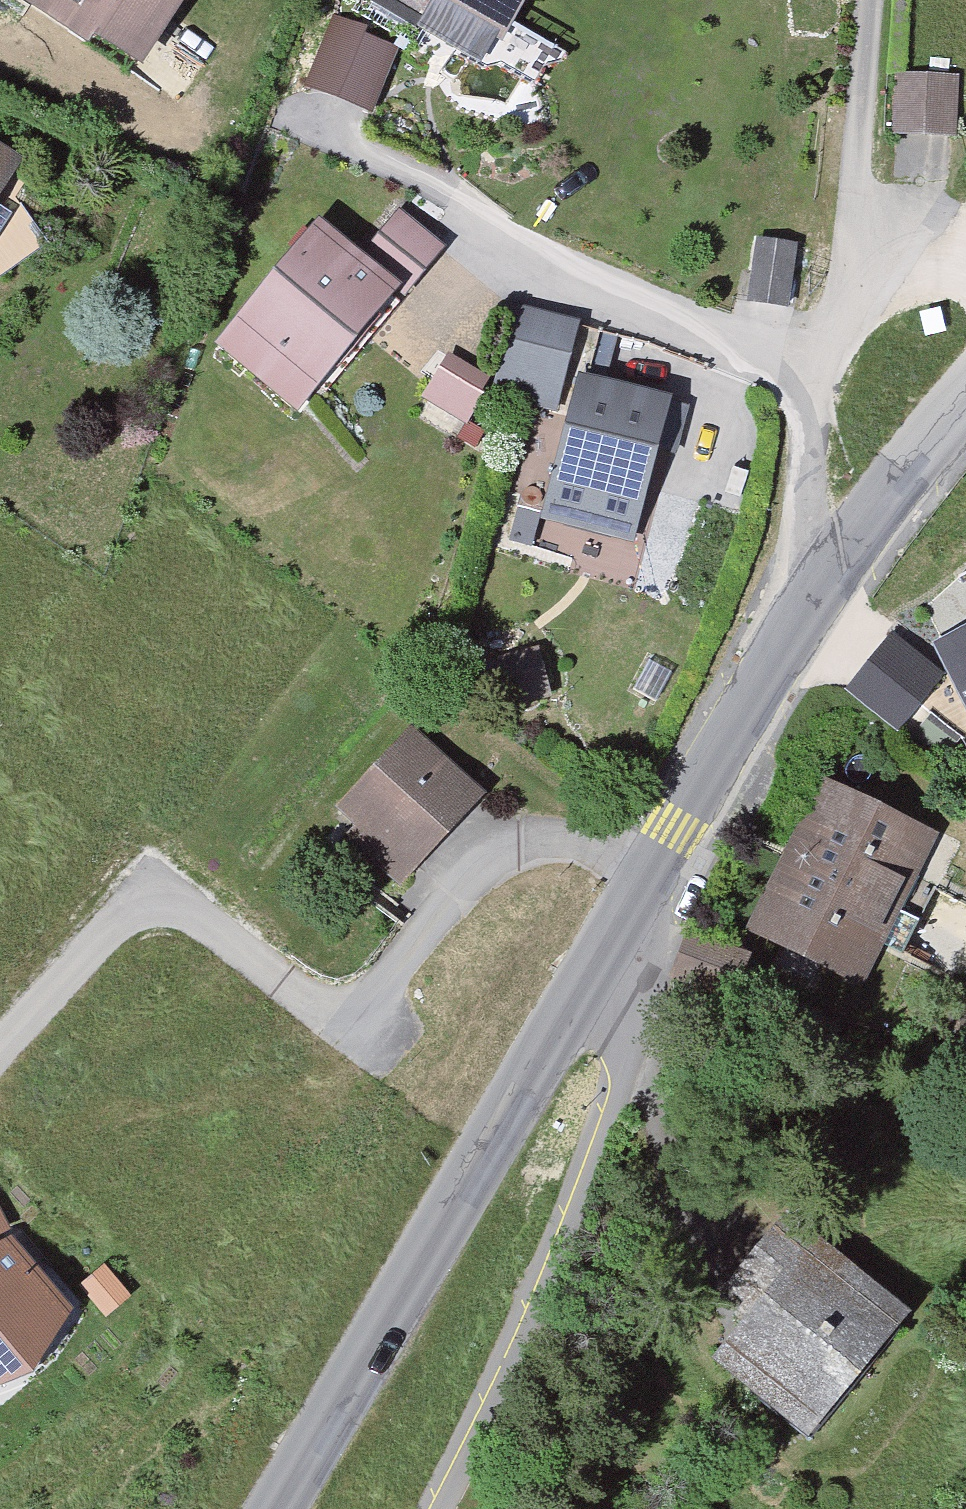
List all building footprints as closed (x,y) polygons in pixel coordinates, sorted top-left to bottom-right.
[(147,84),(201,0),(15,0),(147,84)] [(487,69),(496,45),(508,49),(538,0),(390,0),(487,69)] [(315,85),(383,103),(402,33),(334,15),(315,85)] [(959,85),(902,83),(898,146),(961,147),(959,85)] [(0,114),(0,220),(46,140),(0,114)] [(803,251),(756,247),(749,308),(787,313),(803,251)] [(313,251),(215,351),(300,416),(395,315),(313,251)] [(504,385),(569,395),(583,309),(517,299),(504,385)] [(451,346),(426,394),(472,417),(496,369),(451,346)] [(584,387),(562,487),(654,507),(679,411),(584,387)] [(930,613),(965,682),(965,597),(930,613)] [(876,627),(854,698),(919,718),(941,647),(876,627)] [(415,742),(329,830),(407,885),(482,796),(415,742)] [(825,784),(748,934),(884,997),(965,859),(965,843),(825,784)] [(741,1300),(722,1372),(825,1458),(924,1328),(802,1234),(741,1300)] [(58,1312),(0,1241),(0,1356),(58,1312)]
